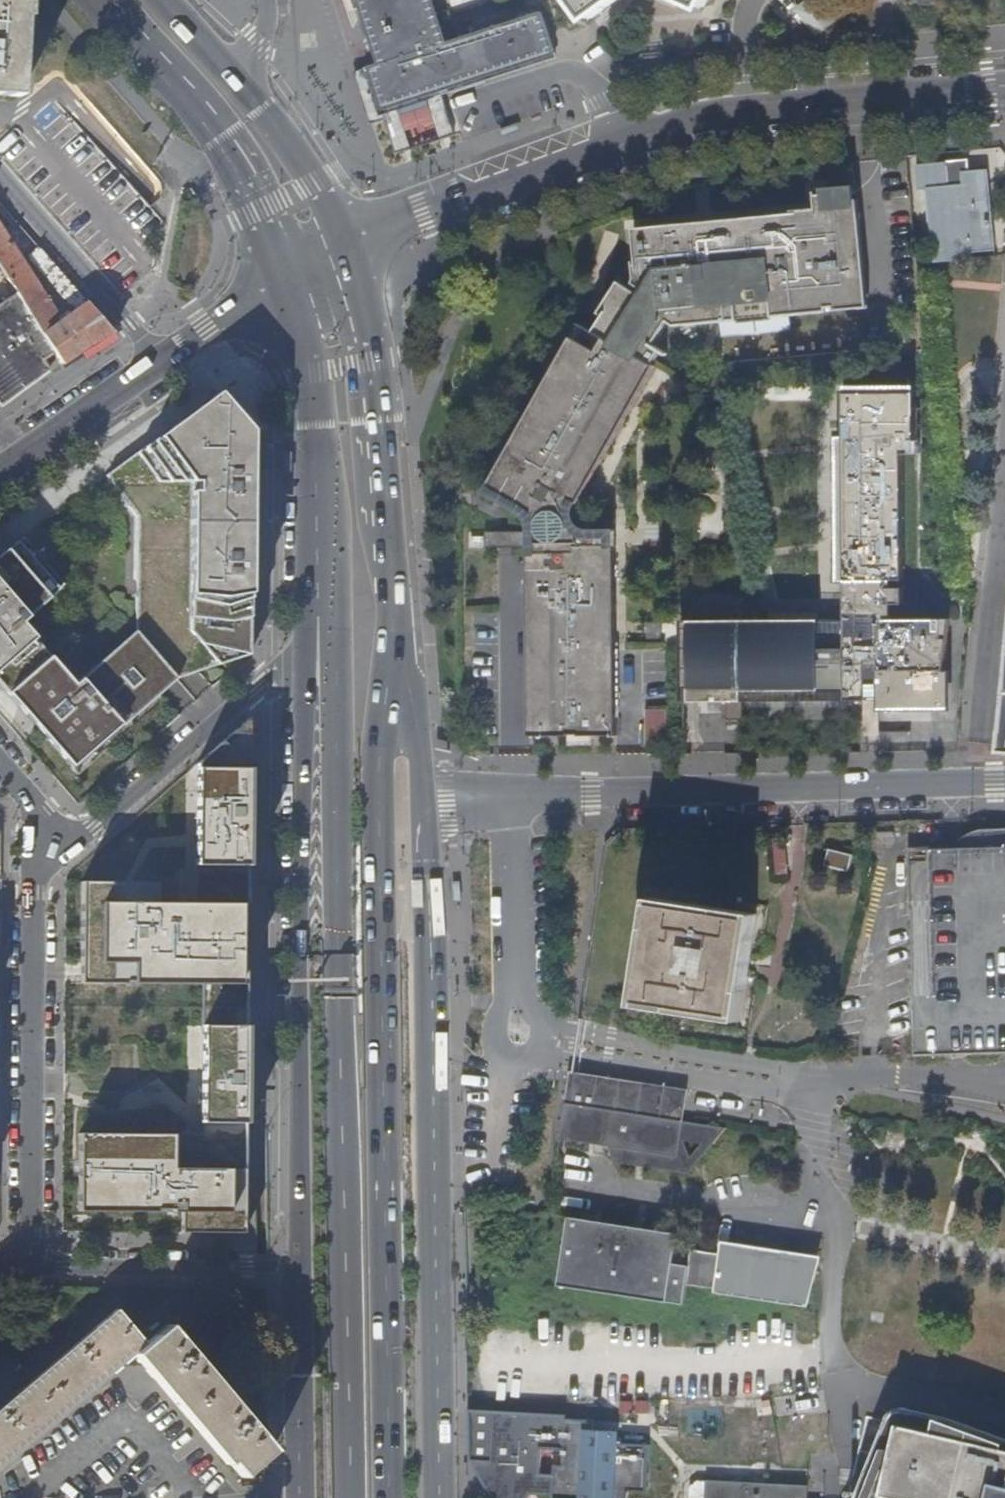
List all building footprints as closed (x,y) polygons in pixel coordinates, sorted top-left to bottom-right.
[(31,0),(0,0),(0,95),(22,96),(26,18),(30,18),(31,0)] [(362,53),(363,56),(366,55),(370,69),(362,72),(376,114),(547,59),(534,17),(433,49),(418,0),(341,0),(345,14),(352,12),(355,23),(353,24),(357,39),(362,53)] [(596,21),(625,0),(581,0),(596,21)] [(709,10),(713,0),(689,0),(709,10)] [(948,174),(970,172),(969,162),(947,163),(948,174)] [(937,262),(973,259),(973,253),(997,250),(994,222),(990,222),(989,214),(993,213),(989,171),(970,172),(948,174),(947,163),(917,166),(919,191),(929,190),(937,262)] [(788,311),(863,304),(853,186),(822,188),(822,191),(815,191),(817,211),(799,212),(800,225),(765,228),(764,223),(756,224),(749,221),(746,220),(742,220),(737,221),(731,224),(729,226),(730,231),(700,233),(700,225),(670,223),(670,227),(635,225),(634,258),(638,258),(635,275),(632,281),(646,289),(643,295),(617,281),(599,313),(604,316),(595,332),(654,364),(661,351),(668,355),(669,353),(647,341),(651,334),(658,337),(668,323),(666,322),(718,318),(718,314),(788,307),(788,311)] [(61,365),(89,346),(115,333),(34,241),(28,246),(44,274),(53,286),(59,280),(67,289),(61,294),(70,307),(75,308),(78,311),(62,323),(35,282),(35,281),(0,226),(0,269),(17,295),(54,354),(61,365)] [(50,372),(43,362),(54,354),(17,295),(0,306),(0,406),(50,372)] [(578,327),(653,367),(654,364),(595,332),(580,324),(578,327)] [(653,367),(578,327),(485,493),(524,515),(528,523),(529,530),(529,547),(532,742),(619,740),(616,530),(583,530),(577,524),(573,519),(572,512),(573,507),(576,503),(582,499),(655,368),(653,367)] [(0,556),(0,685),(75,770),(178,680),(251,656),(253,432),(218,394),(106,477),(137,518),(137,632),(76,686),(21,625),(65,586),(24,538),(0,556)] [(682,624),(683,678),(711,677),(710,671),(725,671),(726,724),(743,724),(743,705),(942,703),(942,665),(946,664),(949,642),(946,641),(946,621),(893,621),(893,607),(904,607),(904,591),(893,591),(893,583),(904,583),(903,457),(915,457),(915,417),(845,418),(846,631),(770,632),(770,628),(764,619),(757,610),(741,599),(726,595),(716,594),(710,595),(706,597),(701,602),(695,609),(693,614),(692,618),(696,618),(696,624),(682,624)] [(529,547),(529,530),(486,531),(487,547),(529,547)] [(648,709),(647,746),(667,747),(668,710),(648,709)] [(252,724),(199,770),(199,906),(159,906),(159,885),(84,885),(83,987),(205,992),(205,1013),(249,1013),(252,724)] [(916,1055),(1004,1053),(1004,847),(968,848),(911,851),(916,1055)] [(788,876),(790,851),(777,851),(776,875),(788,876)] [(825,869),(851,876),(855,857),(829,851),(825,869)] [(759,915),(653,899),(637,1006),(742,1022),(759,915)] [(249,1013),(205,1013),(205,1144),(83,1138),(80,1216),(183,1217),(183,1238),(246,1238),(249,1013)] [(616,1163),(690,1175),(727,1129),(684,1122),(689,1090),(572,1072),(561,1139),(611,1149),(616,1163)] [(686,1306),(692,1267),(674,1264),(678,1234),(570,1218),(560,1287),(686,1306)] [(698,1290),(809,1304),(815,1265),(723,1253),(721,1262),(709,1262),(703,1265),(701,1269),(698,1290)] [(273,1451),(269,1446),(166,1324),(145,1343),(116,1309),(0,1407),(0,1465),(133,1353),(226,1464),(229,1462),(242,1477),(259,1463),(273,1451)] [(568,1420),(566,1405),(471,1402),(473,1463),(500,1497),(556,1497),(557,1466),(565,1466),(568,1420)] [(623,1414),(649,1413),(649,1402),(622,1403),(623,1414)] [(899,1490),(918,1444),(918,1442),(919,1441),(920,1440),(921,1439),(922,1438),(923,1437),(924,1436),(926,1436),(928,1436),(929,1436),(930,1436),(932,1436),(1004,1452),(1004,1439),(991,1434),(905,1413),(901,1413),(898,1413),(896,1413),(894,1414),(892,1416),(890,1419),(888,1422),(864,1481),(860,1497),(896,1497),(899,1490)] [(638,1492),(651,1493),(653,1445),(621,1444),(622,1432),(597,1430),(597,1421),(568,1420),(565,1466),(557,1466),(556,1497),(635,1497),(638,1492)] [(932,1436),(930,1436),(929,1436),(928,1436),(926,1436),(924,1437),(922,1438),(921,1439),(920,1440),(919,1441),(918,1442),(918,1444),(899,1490),(896,1497),(1004,1497),(1004,1452),(932,1436)] [(809,1486),(707,1481),(707,1483),(706,1497),(809,1497),(809,1486)] [(707,1483),(699,1482),(691,1486),(691,1497),(706,1497),(707,1483)]
